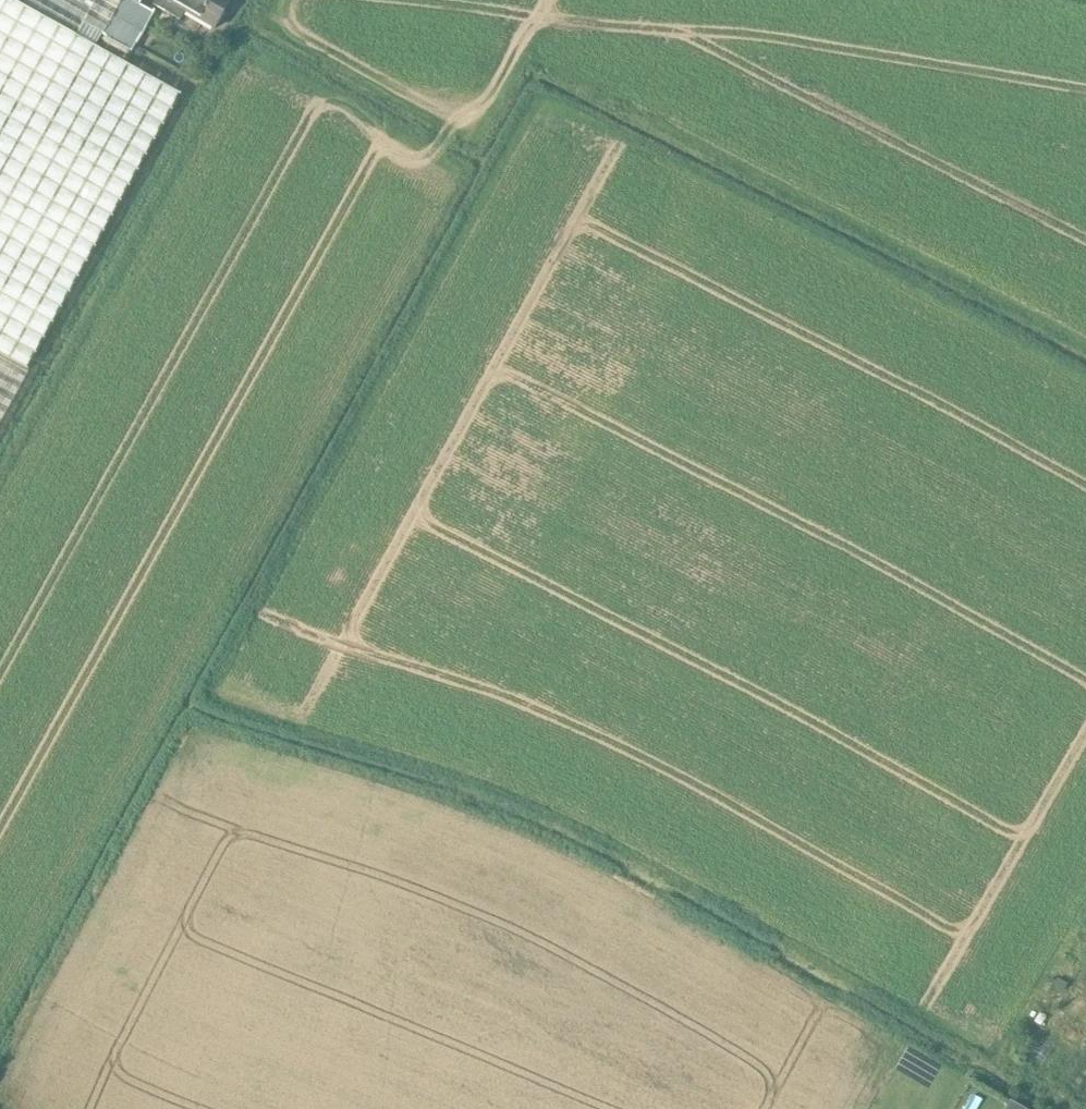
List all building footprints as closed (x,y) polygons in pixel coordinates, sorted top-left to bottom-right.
[(28,371),(25,370),(179,94),(87,42),(78,37),(88,19),(107,29),(136,45),(154,13),(139,5),(142,0),(0,0),(0,422),(28,371)] [(153,5),(180,21),(185,11),(214,28),(231,0),(156,0),(153,5)]
